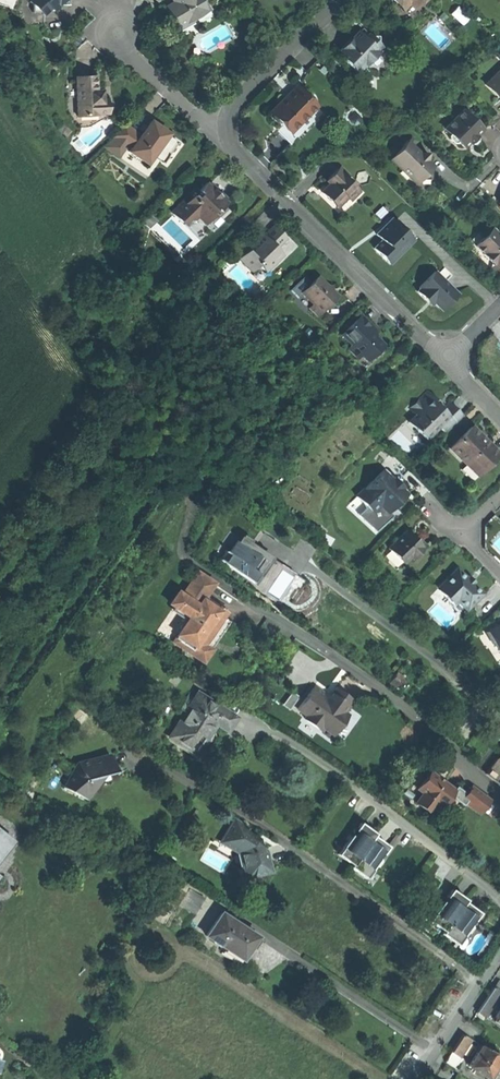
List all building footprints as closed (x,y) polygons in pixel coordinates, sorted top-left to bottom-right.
[(34,11),(41,12),(48,5),(66,5),(66,0),(33,0),(31,2),(33,4),(34,11)] [(173,1),(176,6),(170,10),(168,11),(178,29),(197,18),(195,14),(208,7),(204,0),(172,0),(173,1)] [(408,15),(423,0),(393,0),(408,15)] [(167,4),(170,10),(176,6),(173,1),(167,4)] [(41,12),(34,11),(33,4),(31,2),(26,7),(26,24),(44,24),(44,14),(41,12)] [(210,11),(208,7),(195,14),(197,18),(210,11)] [(343,60),(355,72),(359,72),(367,64),(376,64),(377,64),(376,54),(382,48),(378,44),(378,37),(378,36),(370,36),(368,34),(364,38),(359,38),(355,35),(349,41),(339,52),(345,58),(343,60)] [(486,85),(499,99),(497,102),(499,105),(499,71),(486,85)] [(96,76),(76,77),(78,117),(98,116),(98,115),(108,114),(107,101),(102,101),(101,97),(97,97),(96,91),(96,83),(96,76)] [(288,96),(287,96),(270,113),(273,116),(273,120),(276,123),(280,123),(283,125),(290,133),(316,107),(297,86),(292,91),(292,92),(292,93),(289,96),(288,96)] [(323,113),(316,107),(290,133),(283,125),(276,131),(290,145),(323,113)] [(462,111),(444,129),(450,135),(449,136),(449,139),(453,143),(455,143),(457,141),(463,147),(468,143),(469,144),(473,144),(476,141),(476,137),(474,136),(477,133),(480,130),(462,111)] [(159,127),(150,122),(140,136),(131,150),(129,152),(147,164),(152,157),(157,150),(167,136),(168,134),(159,127)] [(72,131),(63,123),(58,129),(66,137),(72,131)] [(127,147),(131,150),(140,136),(124,124),(112,136),(122,144),(127,147)] [(104,146),(115,154),(122,144),(112,136),(104,146)] [(177,143),(167,136),(157,150),(167,157),(177,143)] [(408,142),(390,160),(411,180),(420,180),(429,180),(429,174),(429,171),(429,162),(428,161),(428,153),(420,153),(408,142)] [(120,158),(127,147),(122,144),(115,154),(120,158)] [(162,164),(167,157),(157,150),(152,157),(162,164)] [(340,167),(331,177),(334,180),(321,192),(325,196),(330,201),(332,199),(337,205),(336,207),(337,208),(347,198),(351,201),(360,192),(346,179),(349,176),(340,167)] [(172,213),(183,223),(189,217),(197,217),(205,224),(209,221),(214,225),(221,218),(221,219),(228,212),(223,206),(226,203),(222,198),(218,195),(213,200),(209,197),(215,191),(207,183),(198,192),(195,189),(172,213)] [(218,195),(215,191),(209,197),(213,200),(218,195)] [(392,219),(376,235),(382,241),(374,249),(383,258),(389,264),(413,240),(392,219)] [(281,234),(274,227),(264,236),(263,235),(247,250),(248,251),(240,259),(251,269),(258,262),(261,265),(265,269),(264,270),(265,271),(275,262),(283,255),(276,248),(286,238),(281,234)] [(497,235),(495,236),(490,231),(475,245),(484,253),(482,255),(493,265),(499,258),(499,238),(497,235)] [(254,272),(261,265),(258,262),(251,269),(254,272)] [(442,269),(437,274),(444,282),(449,277),(442,269)] [(437,274),(434,272),(419,287),(420,289),(417,292),(420,295),(424,298),(426,295),(433,302),(441,310),(457,295),(444,282),(437,274)] [(318,316),(337,297),(332,292),(332,286),(326,286),(321,281),(317,277),(310,284),(310,287),(303,294),(313,304),(310,308),(318,316)] [(430,305),(433,302),(426,295),(424,298),(430,305)] [(368,322),(361,315),(342,335),(353,346),(349,349),(359,359),(363,355),(369,361),(384,346),(372,335),(368,331),(372,326),(368,322)] [(377,331),(372,326),(368,331),(372,335),(377,331)] [(438,427),(445,434),(463,416),(449,403),(442,410),(435,403),(437,401),(433,397),(428,392),(410,410),(416,415),(409,422),(426,440),(438,427)] [(450,448),(466,465),(469,462),(480,473),(484,469),(487,469),(491,465),(491,462),(499,454),(485,441),(471,427),(450,448)] [(477,476),(480,473),(469,462),(466,465),(477,476)] [(409,492),(386,468),(355,498),(365,508),(375,519),(384,510),(387,513),(399,502),(409,492)] [(380,528),(387,520),(387,513),(384,510),(375,519),(365,508),(363,511),(363,522),(369,528),(380,528)] [(237,534),(251,544),(260,530),(246,520),(237,534)] [(409,529),(405,532),(413,539),(419,539),(409,529)] [(261,576),(273,559),(251,544),(237,534),(231,530),(219,547),(225,551),(219,560),(255,585),(261,576)] [(405,532),(388,549),(403,564),(411,557),(413,559),(426,546),(422,542),(419,539),(413,539),(405,532)] [(455,599),(466,609),(481,594),(475,588),(475,586),(472,583),(470,583),(469,582),(467,580),(467,579),(465,576),(463,576),(457,570),(440,587),(440,591),(452,602),(455,599)] [(213,583),(197,572),(184,590),(173,606),(185,615),(186,613),(189,616),(174,638),(195,652),(201,642),(207,646),(223,623),(219,620),(222,616),(225,611),(202,595),(210,582),(212,584),(213,583)] [(206,594),(212,584),(210,582),(202,595),(225,611),(227,608),(206,594)] [(169,603),(173,606),(184,590),(180,587),(169,603)] [(229,622),(222,616),(219,620),(223,623),(207,646),(201,642),(195,652),(174,638),(171,641),(202,662),(229,622)] [(486,633),(493,645),(495,643),(499,651),(499,624),(486,633)] [(403,678),(396,673),(388,683),(395,688),(403,678)] [(325,694),(314,686),(298,709),(307,716),(305,719),(319,729),(321,726),(326,730),(333,735),(342,723),(338,720),(348,706),(346,705),(351,699),(343,693),(336,689),(330,697),(325,698),(323,696),(325,694)] [(299,697),(292,692),(283,705),(289,710),(299,697)] [(234,717),(197,693),(169,737),(193,753),(205,734),(213,722),(226,730),(234,717)] [(77,764),(64,787),(87,800),(95,785),(94,784),(95,782),(97,782),(96,781),(101,771),(106,770),(107,772),(109,773),(115,771),(114,770),(114,771),(111,762),(109,755),(77,764)] [(496,759),(485,773),(499,785),(499,762),(496,759)] [(450,796),(454,790),(445,783),(431,773),(418,789),(424,793),(416,803),(429,812),(436,803),(441,807),(450,796)] [(489,800),(472,787),(466,794),(456,787),(454,790),(450,796),(463,806),(465,803),(479,814),(489,800)] [(234,820),(223,838),(237,846),(245,878),(270,872),(265,849),(261,847),(259,838),(252,832),(247,828),(234,820)] [(375,834),(360,823),(355,831),(356,831),(352,836),(351,835),(337,854),(352,865),(350,867),(365,878),(379,859),(378,858),(382,854),(383,855),(388,847),(374,836),(375,834)] [(13,840),(0,830),(0,856),(13,840)] [(204,899),(189,889),(178,906),(193,916),(204,899)] [(466,900),(451,890),(446,897),(447,898),(443,903),(443,902),(429,921),(443,932),(442,934),(457,945),(464,935),(471,926),(470,925),(473,920),(474,921),(480,913),(465,903),(466,900)] [(256,937),(222,913),(206,936),(225,949),(226,947),(242,958),(249,948),(256,937)] [(494,987),(477,1013),(484,1017),(499,992),(499,991),(494,987)] [(469,1039),(462,1034),(450,1053),(458,1057),(469,1039)] [(481,1046),(468,1067),(488,1078),(494,1068),(499,1058),(499,1057),(481,1046)] [(462,1060),(458,1057),(450,1053),(445,1061),(456,1069),(462,1060)]
